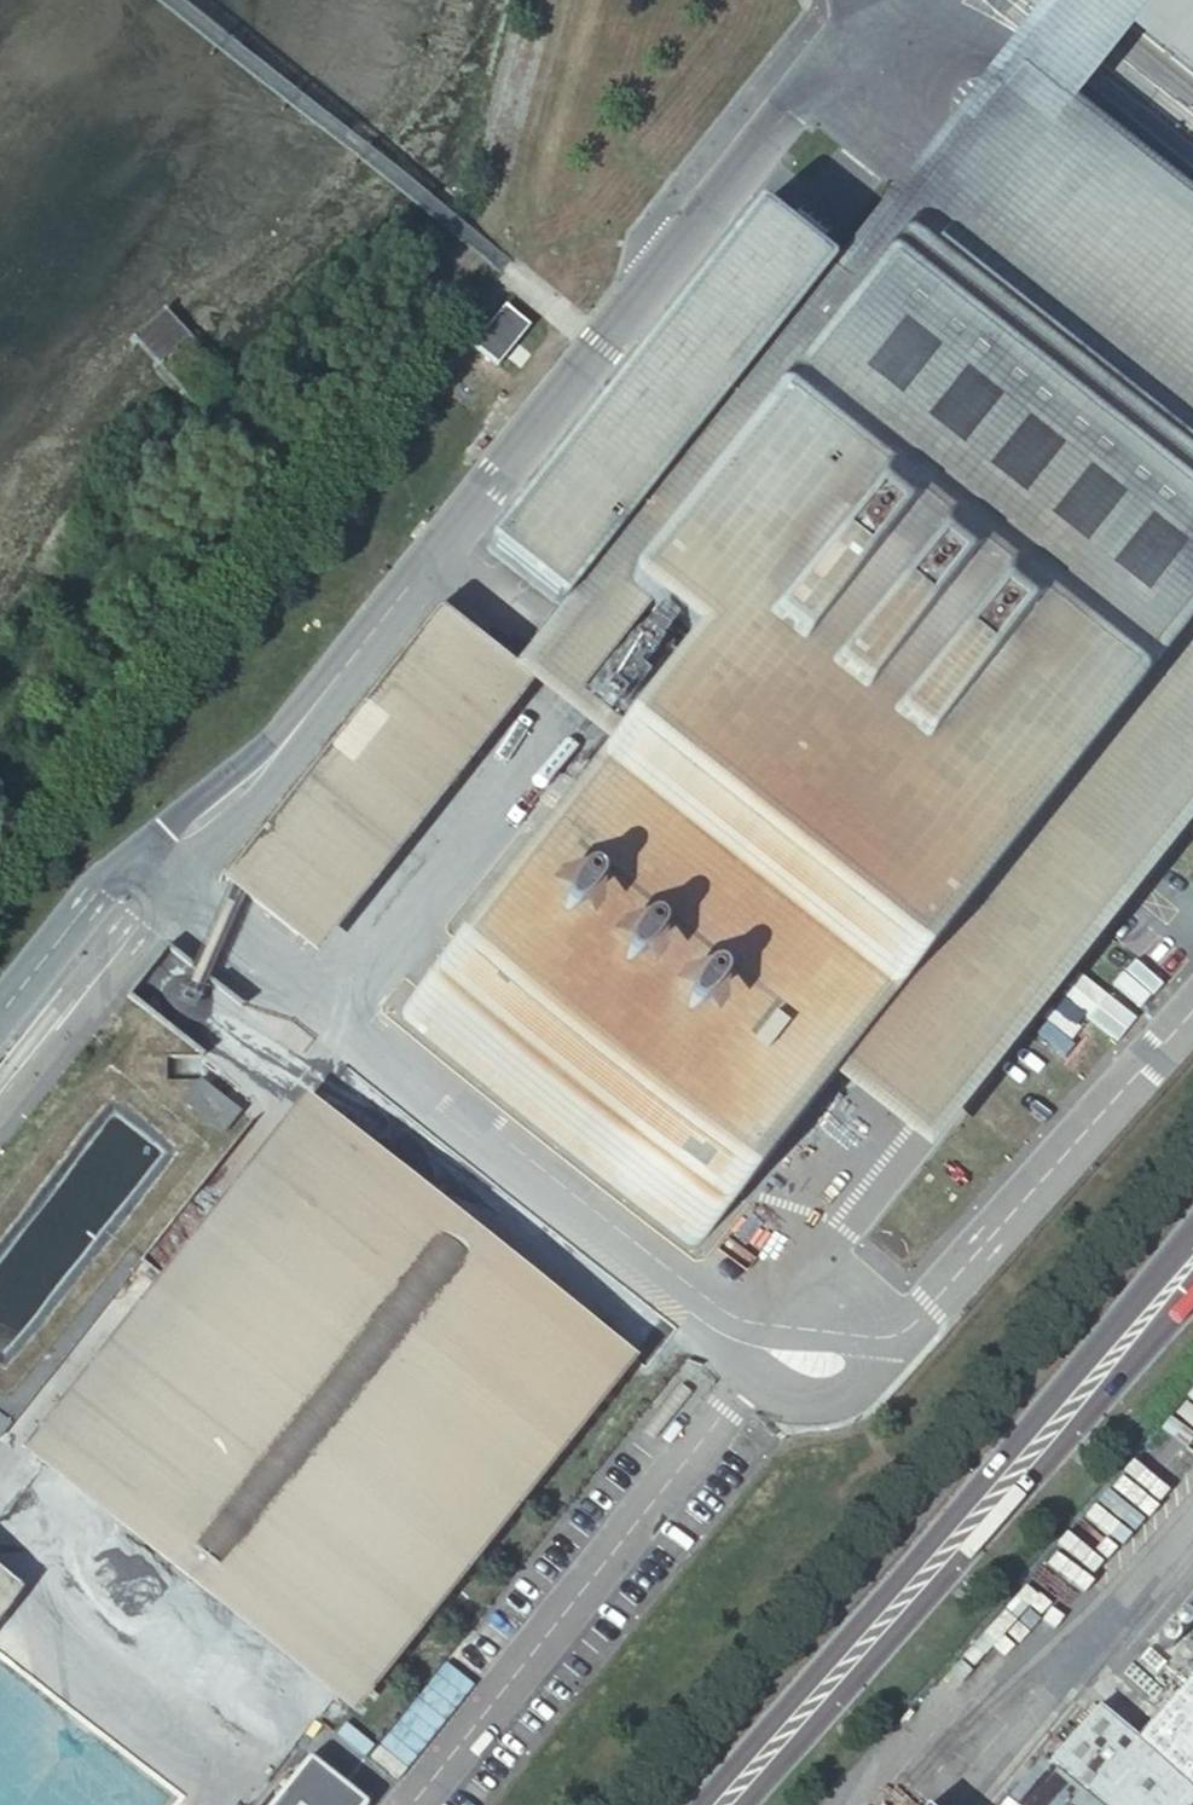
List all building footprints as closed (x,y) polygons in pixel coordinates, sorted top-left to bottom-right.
[(1192,61),(1192,0),(1116,0),(1192,61)] [(1014,111),(998,125),(977,149),(804,366),(776,343),(807,306),(730,245),(489,551),(658,685),(408,1002),(407,1008),(407,1013),(410,1018),(696,1243),(703,1242),(708,1239),(868,1060),(924,1105),(1192,768),(1192,253),(1014,111)] [(533,687),(439,618),(225,879),(321,957),(533,687)] [(244,1110),(204,1079),(187,1101),(226,1132),(244,1110)] [(336,1699),(620,1342),(328,1110),(44,1466),(336,1699)] [(18,1595),(0,1581),(0,1618),(18,1595)] [(445,1665),(378,1747),(405,1770),(473,1687),(445,1665)] [(1137,1737),(1099,1705),(1048,1762),(1042,1760),(1004,1804),(1192,1804),(1192,1675),(1137,1737)] [(307,1769),(305,1768),(303,1768),(302,1768),(301,1769),(300,1769),(298,1771),(271,1804),(351,1804),(314,1775),(307,1769)]
